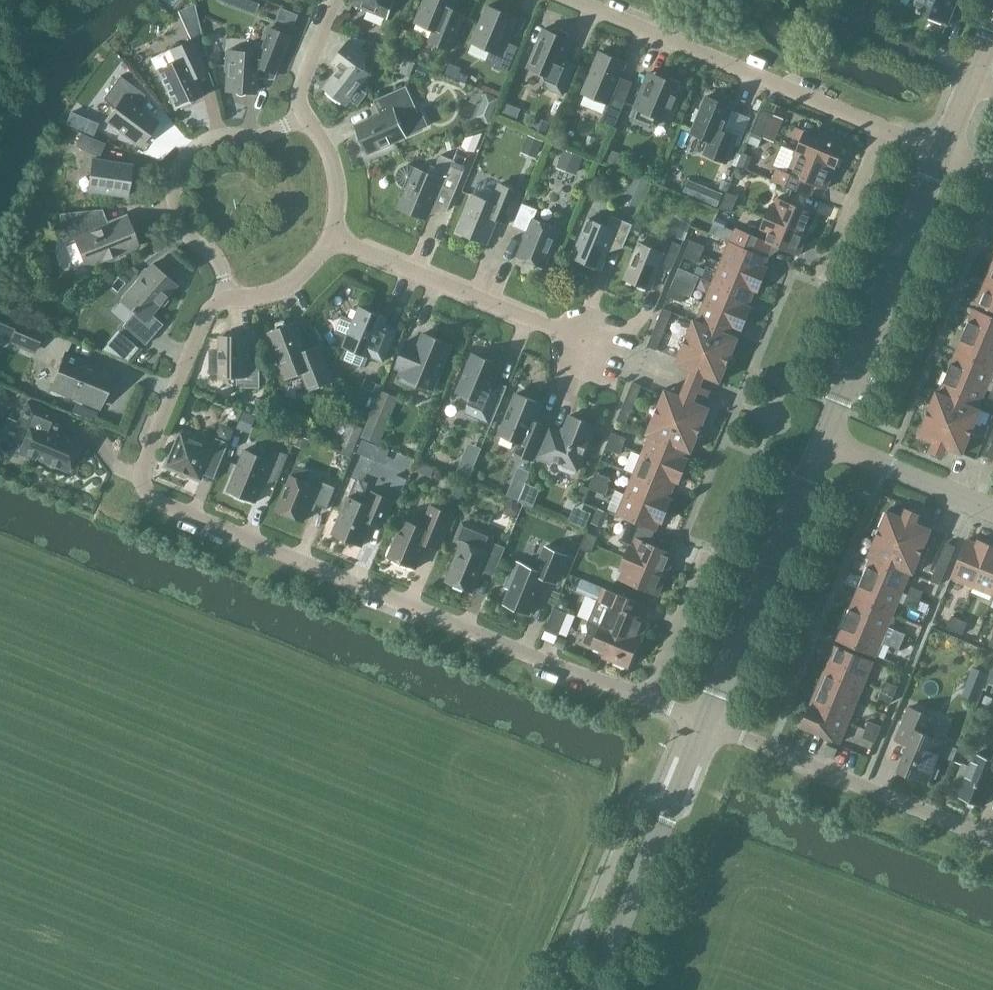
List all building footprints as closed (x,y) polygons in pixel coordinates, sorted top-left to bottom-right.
[(242,9),(255,14),(260,2),(255,0),(246,0),(242,9)] [(352,3),(387,17),(394,0),(353,0),(352,3)] [(438,45),(452,50),(462,26),(466,15),(454,10),(458,0),(425,0),(416,22),(435,30),(431,41),(438,45)] [(930,18),(948,25),(958,0),(915,0),(912,7),(931,15),(930,18)] [(473,43),(492,50),(486,63),(508,72),(519,47),(508,42),(518,18),(488,6),(473,43)] [(281,9),(276,20),(292,27),(297,16),(281,9)] [(200,28),(189,33),(192,40),(201,58),(207,56),(200,28)] [(528,67),(547,75),(543,86),(564,95),(573,72),(562,67),(573,41),(569,39),(568,33),(557,28),(551,32),(544,29),(528,67)] [(226,51),(224,72),(228,72),(227,91),(255,93),(256,69),(263,69),(275,74),(290,37),(272,29),(262,53),(226,51)] [(389,32),(384,45),(392,48),(397,35),(389,32)] [(192,40),(170,50),(176,61),(157,70),(175,108),(203,95),(201,90),(195,79),(208,73),(203,63),(201,58),(192,40)] [(350,41),(333,63),(340,68),(325,88),(347,105),(351,99),(359,105),(367,94),(360,88),(371,74),(360,66),(368,55),(361,49),(351,41),(350,41)] [(377,48),(375,54),(385,58),(387,52),(377,48)] [(613,96),(627,63),(600,52),(583,93),(609,103),(601,122),(615,127),(626,102),(613,96)] [(408,62),(402,75),(409,78),(415,65),(408,62)] [(451,65),(446,76),(457,80),(462,69),(451,65)] [(120,76),(102,100),(114,109),(106,120),(140,146),(158,121),(137,106),(145,94),(120,76)] [(660,118),(670,122),(685,87),(683,86),(682,82),(673,78),(669,81),(661,77),(657,84),(647,80),(635,107),(636,108),(632,120),(651,128),(657,125),(660,118)] [(418,113),(407,87),(376,101),(382,116),(357,127),(369,153),(406,136),(428,126),(422,111),(418,113)] [(490,124),(501,98),(487,92),(476,119),(490,124)] [(692,133),(710,141),(705,154),(727,163),(735,145),(738,137),(723,131),(731,111),(733,107),(730,106),(728,101),(716,96),(711,98),(707,96),(701,110),(696,123),(692,133)] [(739,98),(733,117),(750,123),(756,104),(739,98)] [(507,105),(503,115),(517,121),(522,110),(507,105)] [(697,109),(692,121),(696,123),(701,110),(697,109)] [(764,138),(774,114),(761,109),(751,132),(764,138)] [(71,112),(66,124),(78,129),(83,117),(71,112)] [(774,114),(764,138),(774,142),(784,119),(774,114)] [(537,121),(533,130),(546,136),(550,127),(537,121)] [(604,124),(599,134),(608,138),(613,128),(604,124)] [(808,125),(806,131),(815,135),(818,129),(808,125)] [(801,142),(797,152),(836,168),(847,141),(832,135),(830,141),(819,136),(815,135),(806,131),(797,127),(793,138),(801,142)] [(105,143),(81,133),(76,146),(100,156),(105,143)] [(467,137),(463,147),(476,152),(485,133),(467,137)] [(531,136),(525,150),(539,155),(544,142),(531,136)] [(827,189),(836,168),(797,152),(783,146),(774,167),(778,168),(773,180),(797,190),(811,196),(816,184),(827,189)] [(565,152),(560,167),(577,174),(583,159),(565,152)] [(610,152),(606,161),(621,167),(625,158),(610,152)] [(745,154),(741,165),(749,169),(753,157),(745,154)] [(408,188),(400,207),(428,219),(441,188),(455,194),(467,165),(441,155),(433,176),(416,169),(413,167),(409,166),(404,167),(401,169),(398,172),(398,177),(398,181),(401,184),(404,187),(408,188)] [(132,165),(93,159),(88,190),(127,196),(132,165)] [(635,178),(630,190),(645,196),(650,184),(635,178)] [(724,193),(689,179),(683,193),(719,207),(724,193)] [(474,194),(465,215),(458,231),(488,243),(498,219),(509,224),(522,193),(500,184),(492,202),(474,194)] [(727,192),(724,200),(735,204),(739,197),(727,192)] [(771,205),(767,215),(809,233),(817,214),(778,198),(775,206),(771,205)] [(732,212),(735,204),(724,200),(720,208),(732,212)] [(538,210),(523,204),(514,226),(529,232),(519,256),(545,267),(560,230),(534,219),(538,210)] [(102,209),(60,213),(63,242),(76,240),(86,267),(139,246),(127,217),(109,225),(102,209)] [(800,255),(809,233),(767,215),(762,228),(751,224),(747,233),(737,229),(732,242),(766,256),(771,243),(800,255)] [(613,216),(608,227),(589,219),(573,257),(602,269),(613,243),(624,247),(633,224),(613,216)] [(678,222),(672,235),(684,240),(690,227),(678,222)] [(671,240),(665,253),(640,243),(625,279),(651,289),(662,263),(673,267),(683,245),(671,240)] [(703,254),(706,246),(692,240),(688,248),(703,254)] [(766,257),(766,256),(732,242),(730,242),(722,262),(764,279),(769,268),(765,266),(769,258),(766,257)] [(700,262),(703,254),(688,248),(685,256),(700,262)] [(722,262),(714,282),(752,298),(755,290),(759,292),(764,279),(722,262)] [(151,314),(176,285),(152,264),(121,300),(135,312),(123,325),(145,345),(163,324),(151,314)] [(136,272),(129,266),(124,272),(131,278),(136,272)] [(706,269),(698,266),(695,273),(703,276),(706,269)] [(675,280),(689,286),(695,288),(700,276),(680,268),(675,280)] [(686,294),(689,286),(675,280),(672,288),(686,294)] [(749,306),(752,298),(714,282),(705,302),(747,319),(752,307),(749,306)] [(985,283),(977,303),(992,310),(992,286),(985,283)] [(683,302),(686,294),(672,288),(668,297),(683,302)] [(705,302),(698,321),(736,337),(739,330),(742,332),(747,319),(705,302)] [(383,330),(388,318),(361,307),(355,321),(345,318),(344,319),(343,319),(338,329),(340,330),(339,332),(349,336),(345,346),(347,347),(343,357),(345,358),(344,359),(362,367),(363,365),(365,366),(369,356),(372,357),(372,356),(384,361),(395,335),(383,330)] [(664,308),(660,318),(669,322),(673,312),(664,308)] [(975,309),(966,331),(992,342),(992,317),(975,309)] [(42,329),(0,311),(0,333),(13,339),(12,342),(34,351),(42,329)] [(660,318),(656,327),(665,331),(669,322),(660,318)] [(698,321),(695,320),(691,328),(688,336),(687,336),(685,336),(683,337),(681,338),(680,341),(680,343),(680,346),(682,347),(683,348),(676,364),(721,382),(728,366),(730,366),(733,366),(735,364),(736,362),(736,358),(734,356),(732,355),(736,346),(739,338),(736,337),(698,321)] [(287,378),(303,372),(310,390),(334,380),(321,346),(308,351),(297,323),(270,333),(287,378)] [(656,327),(652,337),(661,341),(665,331),(656,327)] [(992,367),(992,342),(966,331),(957,352),(992,367)] [(434,389),(453,345),(424,333),(419,345),(408,340),(397,368),(405,371),(401,380),(417,386),(418,383),(434,389)] [(141,346),(126,334),(113,349),(128,362),(141,346)] [(238,387),(261,388),(261,364),(249,364),(249,337),(242,337),(239,335),(230,335),(227,337),(221,337),(221,350),(221,375),(238,376),(238,387)] [(652,337),(648,346),(657,350),(661,341),(652,337)] [(992,374),(992,367),(957,352),(948,373),(987,389),(992,374)] [(113,373),(67,353),(52,389),(98,408),(113,373)] [(491,391),(502,365),(474,353),(457,392),(469,397),(471,402),(467,412),(493,423),(504,396),(491,391)] [(979,409),(987,389),(948,373),(940,393),(979,409)] [(639,395),(643,386),(633,382),(630,392),(639,395)] [(0,389),(0,403),(9,399),(4,388),(0,389)] [(711,408),(666,389),(659,405),(659,406),(658,406),(656,406),(654,407),(652,408),(651,410),(651,413),(652,415),(653,417),(654,417),(653,421),(648,434),(650,435),(689,451),(692,452),(698,439),(699,436),(702,436),(704,436),(706,434),(707,431),(708,428),(706,426),(704,424),(711,408)] [(963,454),(970,438),(982,410),(979,409),(940,393),(937,391),(919,436),(937,444),(934,452),(930,451),(928,455),(940,460),(941,456),(938,454),(941,445),(963,454)] [(381,392),(362,439),(370,443),(389,396),(381,392)] [(630,392),(626,401),(635,405),(639,395),(630,392)] [(517,393),(500,434),(518,441),(514,452),(535,461),(549,428),(535,422),(543,404),(517,393)] [(635,405),(626,401),(622,411),(631,415),(635,405)] [(35,458),(68,471),(80,441),(57,431),(63,416),(27,402),(18,424),(29,428),(26,437),(23,436),(16,453),(34,461),(35,458)] [(234,408),(225,411),(230,423),(238,420),(234,408)] [(622,411),(618,420),(627,424),(631,415),(622,411)] [(243,414),(237,429),(248,434),(254,419),(243,414)] [(551,429),(539,458),(548,462),(553,460),(578,470),(597,426),(571,415),(563,434),(551,429)] [(349,423),(341,445),(356,451),(364,429),(349,423)] [(213,445),(194,437),(182,432),(168,465),(202,479),(204,474),(208,464),(219,469),(229,443),(216,438),(213,445)] [(625,446),(628,438),(613,432),(610,440),(625,446)] [(310,440),(300,435),(296,445),(306,449),(310,440)] [(650,435),(643,454),(685,471),(690,459),(687,458),(689,451),(650,435)] [(610,440),(606,448),(621,454),(625,446),(610,440)] [(267,476),(279,481),(289,455),(268,446),(263,457),(245,450),(229,490),(257,502),(267,476)] [(984,455),(992,459),(992,458),(992,448),(988,446),(984,455)] [(643,454),(634,474),(673,490),(677,482),(680,483),(685,471),(643,454)] [(456,474),(469,479),(472,471),(460,466),(456,474)] [(310,507),(315,509),(317,504),(327,509),(336,488),(320,481),(323,475),(311,470),(307,480),(293,475),(278,511),(304,521),(310,507)] [(608,486),(611,478),(597,472),(593,480),(608,486)] [(634,474),(626,494),(668,511),(673,499),(670,498),(673,490),(634,474)] [(593,480),(590,489),(605,494),(608,486),(593,480)] [(511,491),(508,498),(520,502),(522,496),(511,491)] [(373,522),(384,527),(395,501),(373,492),(368,504),(349,497),(333,534),(363,546),(373,522)] [(584,492),(579,505),(594,512),(600,498),(584,492)] [(660,522),(663,523),(668,511),(626,494),(618,514),(656,530),(660,522)] [(872,556),(911,572),(914,574),(932,529),(910,520),(914,511),(918,513),(919,509),(908,504),(906,508),(910,510),(906,519),(888,511),(870,555),(872,556)] [(455,515),(432,505),(423,527),(405,520),(389,557),(417,568),(426,545),(440,550),(455,515)] [(599,509),(592,524),(602,529),(609,514),(599,509)] [(625,557),(668,575),(676,554),(652,544),(658,531),(630,520),(621,543),(630,546),(625,557)] [(463,522),(455,542),(462,545),(447,581),(470,590),(480,565),(496,572),(506,547),(490,541),(493,534),(463,522)] [(595,545),(599,537),(587,532),(584,540),(595,545)] [(952,578),(974,587),(991,545),(979,540),(978,543),(968,539),(952,578)] [(584,540),(581,548),(592,553),(595,545),(584,540)] [(947,543),(943,552),(952,556),(957,547),(947,543)] [(991,545),(974,587),(992,595),(992,546),(991,545)] [(507,590),(510,591),(505,604),(530,615),(543,584),(555,589),(569,556),(546,547),(537,569),(518,561),(507,590)] [(943,552),(939,562),(949,566),(952,556),(943,552)] [(872,556),(864,576),(903,592),(911,572),(872,556)] [(659,595),(668,575),(625,557),(620,569),(624,571),(620,579),(659,595)] [(939,562),(935,571),(945,575),(949,566),(939,562)] [(935,571),(931,581),(941,585),(945,575),(935,571)] [(903,592),(864,576),(855,597),(894,613),(903,592)] [(640,617),(645,605),(605,588),(582,579),(578,588),(601,598),(600,601),(598,600),(589,620),(601,625),(640,641),(649,620),(640,617)] [(912,586),(909,594),(921,600),(924,592),(912,586)] [(909,594),(905,603),(918,608),(921,600),(909,594)] [(855,597),(846,618),(885,634),(894,613),(855,597)] [(578,599),(570,616),(577,620),(586,602),(578,599)] [(556,607),(546,630),(559,636),(568,613),(556,607)] [(960,619),(952,616),(947,628),(955,632),(960,619)] [(846,618),(837,640),(876,656),(885,634),(846,618)] [(968,623),(960,619),(955,632),(963,635),(968,623)] [(588,623),(589,632),(584,643),(593,646),(593,647),(617,656),(614,662),(629,668),(640,641),(601,625),(589,620),(588,623)] [(895,629),(891,637),(904,642),(907,634),(895,629)] [(891,637),(888,645),(900,650),(904,642),(891,637)] [(559,639),(556,646),(565,650),(568,643),(559,639)] [(835,646),(827,666),(866,682),(874,662),(835,646)] [(827,666),(819,686),(858,702),(866,682),(827,666)] [(975,669),(971,679),(984,684),(988,674),(975,669)] [(886,681),(883,689),(895,694),(898,686),(886,681)] [(819,686),(810,706),(849,722),(858,702),(819,686)] [(883,689),(880,697),(892,703),(895,694),(883,689)] [(841,743),(849,722),(810,706),(802,727),(841,743)] [(909,708),(896,739),(909,745),(899,770),(928,782),(945,742),(924,733),(931,717),(909,708)] [(870,721),(866,729),(879,734),(882,726),(870,721)] [(866,729),(863,737),(875,742),(879,734),(866,729)] [(838,749),(829,745),(825,755),(834,758),(838,749)] [(963,785),(959,795),(985,805),(992,785),(992,761),(975,754),(970,767),(963,764),(956,782),(963,785)]
